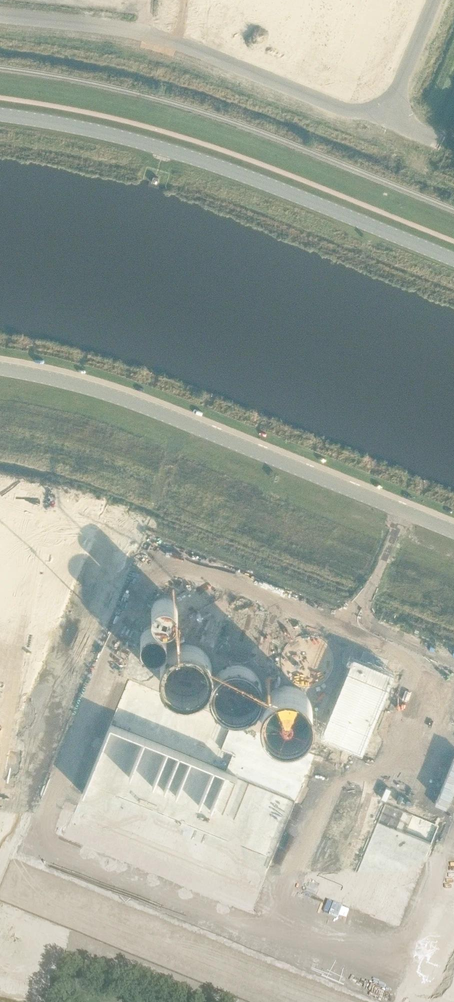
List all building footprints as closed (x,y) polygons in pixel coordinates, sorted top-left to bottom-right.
[(392,671),(352,656),(322,732),(362,747),(392,671)] [(71,829),(254,901),(312,753),(130,681),(71,829)] [(435,803),(446,807),(453,787),(453,755),(435,803)] [(386,801),(343,904),(398,926),(441,824),(386,801)]
